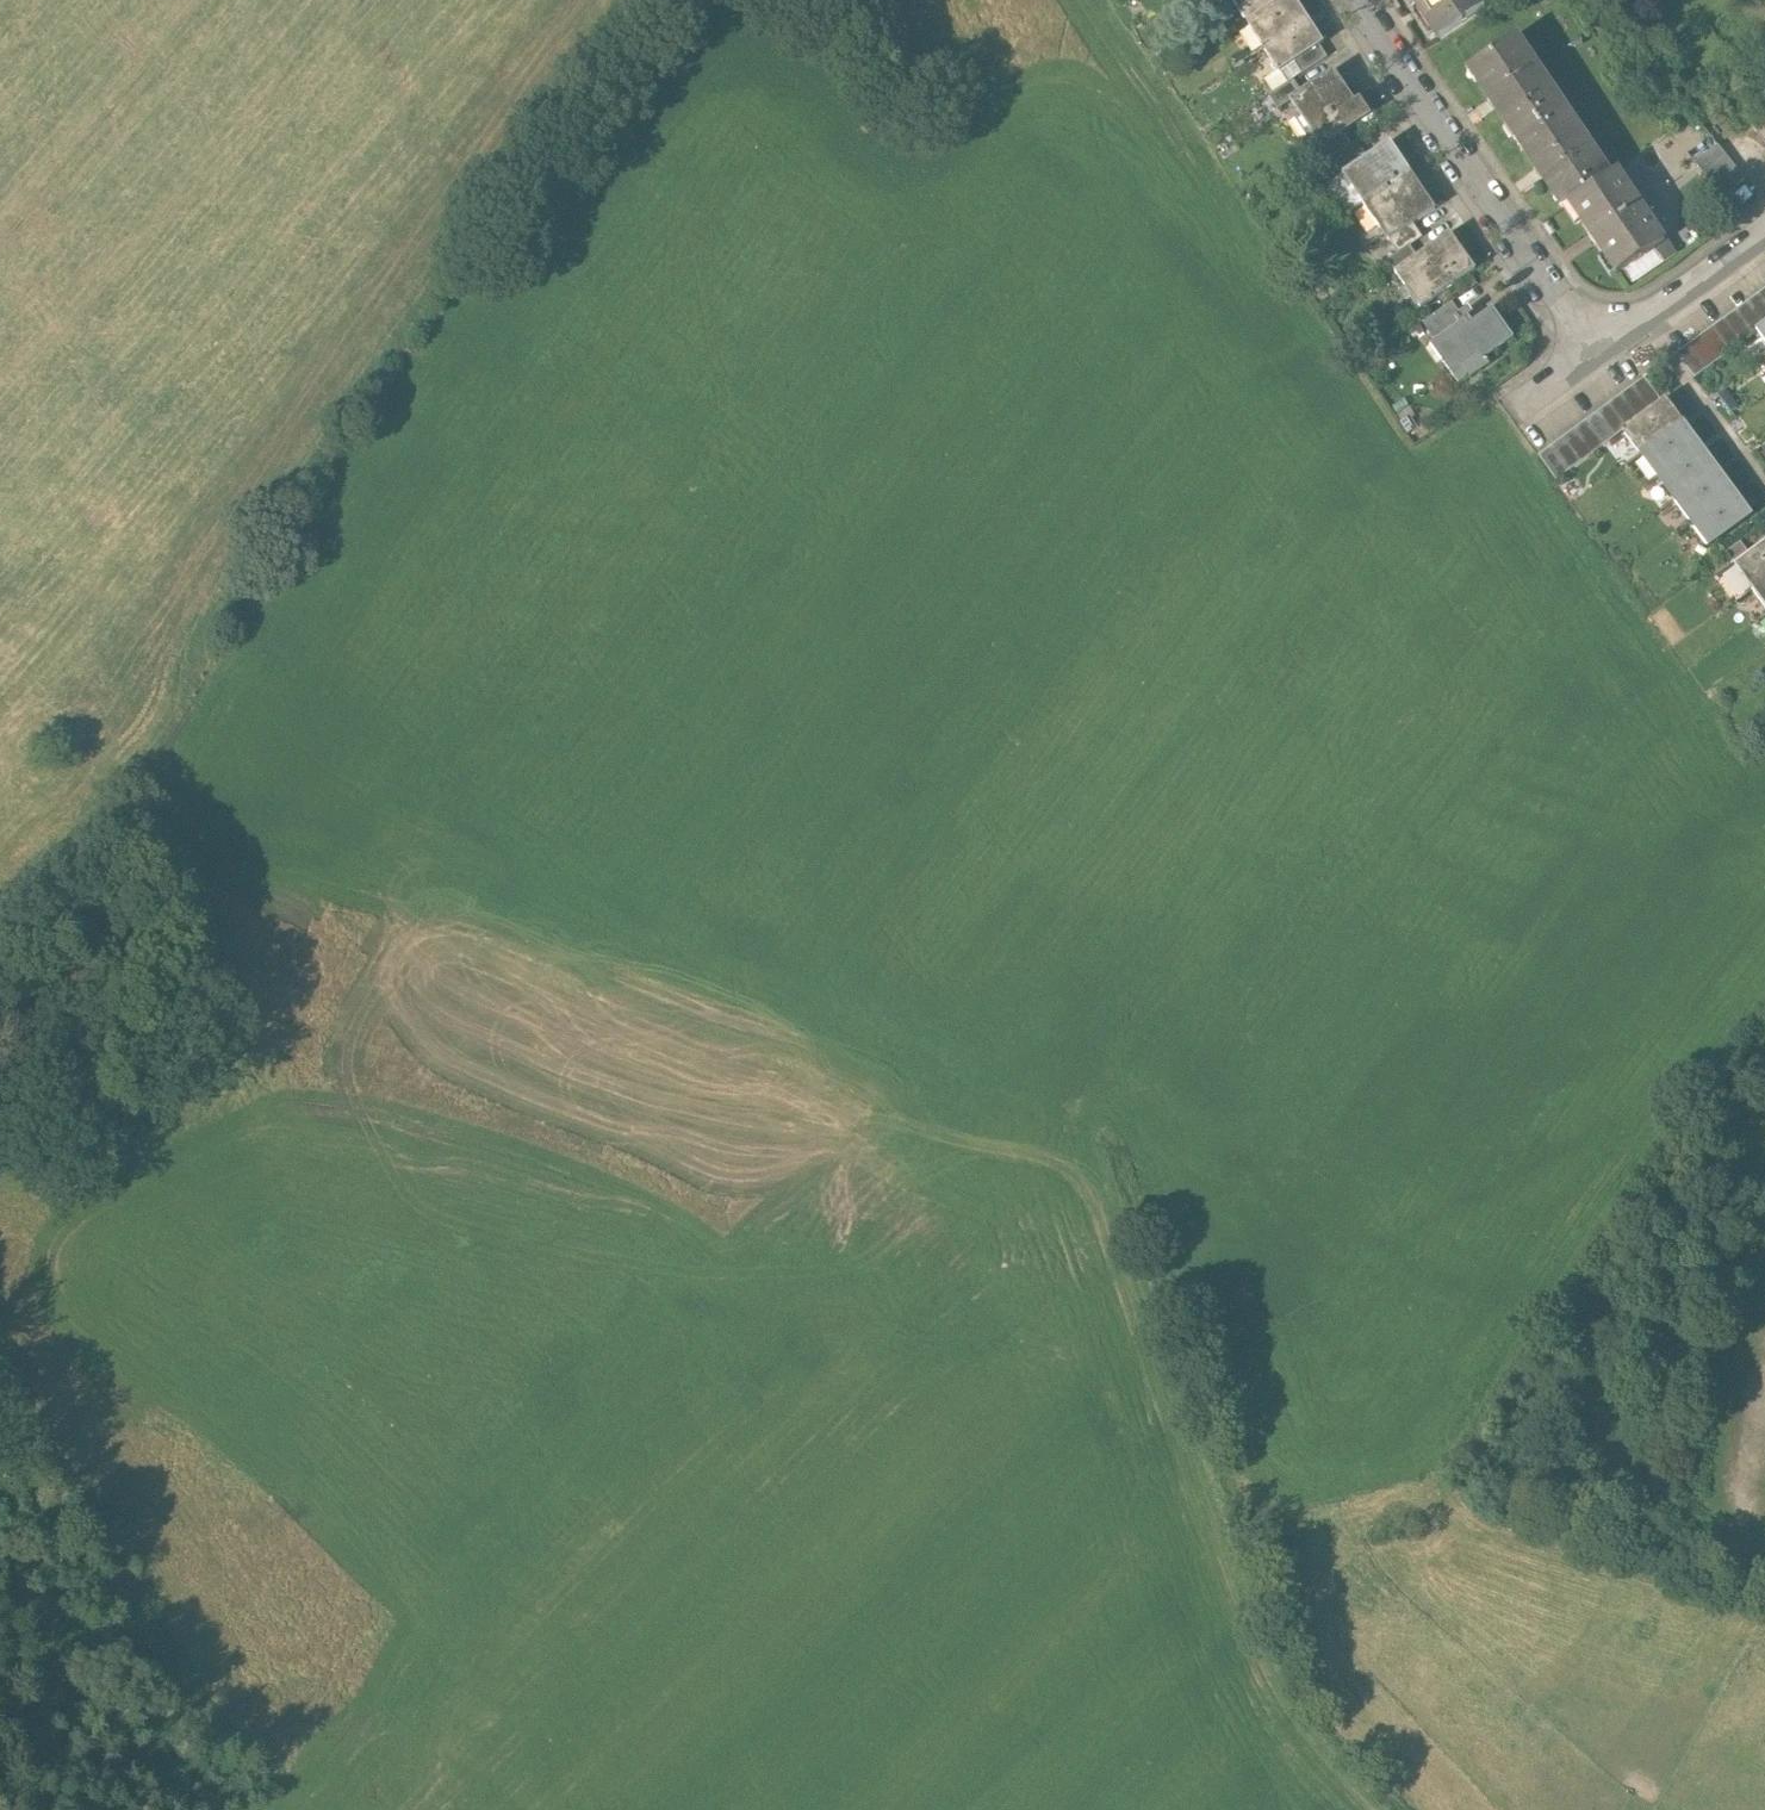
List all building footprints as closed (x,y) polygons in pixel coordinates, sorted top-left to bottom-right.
[(1284,0),(1234,0),(1249,23),(1284,0)] [(1308,20),(1296,0),(1284,0),(1249,23),(1264,47),(1308,20)] [(1434,40),(1484,8),(1479,0),(1409,0),(1434,40)] [(1321,46),(1324,44),(1308,20),(1264,47),(1281,72),(1321,46)] [(1467,72),(1513,141),(1563,107),(1517,39),(1467,72)] [(1328,58),(1321,46),(1281,72),(1264,83),(1272,94),(1328,58)] [(1350,95),(1335,72),(1291,101),(1306,124),(1350,95)] [(1350,95),(1306,124),(1322,148),(1371,115),(1360,99),(1354,102),(1350,95)] [(1609,175),(1563,107),(1513,141),(1559,209),(1566,204),(1609,175)] [(1749,124),(1764,145),(1764,111),(1749,124)] [(1389,143),(1331,184),(1350,213),(1366,203),(1410,173),(1389,143)] [(1719,148),(1697,165),(1723,199),(1745,182),(1719,148)] [(1615,276),(1665,243),(1616,170),(1609,175),(1566,204),(1615,276)] [(1410,173),(1366,203),(1382,226),(1380,227),(1390,241),(1436,210),(1410,173)] [(1474,270),(1450,235),(1397,274),(1421,308),(1474,270)] [(1679,355),(1696,378),(1757,333),(1764,327),(1764,291),(1679,355)] [(1465,372),(1513,338),(1493,309),(1477,320),(1469,309),(1456,318),(1460,324),(1431,344),(1459,384),(1469,377),(1465,372)] [(1764,344),(1764,327),(1757,333),(1764,344)] [(1665,402),(1648,379),(1539,459),(1556,482),(1623,433),(1665,402)] [(1623,433),(1640,456),(1682,425),(1665,402),(1623,433)] [(1640,456),(1657,479),(1699,448),(1682,425),(1640,456)] [(1657,479),(1674,502),(1716,471),(1699,448),(1657,479)] [(1674,502),(1691,525),(1733,494),(1716,471),(1674,502)] [(1750,517),(1733,494),(1691,525),(1708,548),(1750,517)] [(1751,592),(1764,582),(1764,546),(1734,569),(1751,592)] [(1751,592),(1764,611),(1764,582),(1751,592)]
